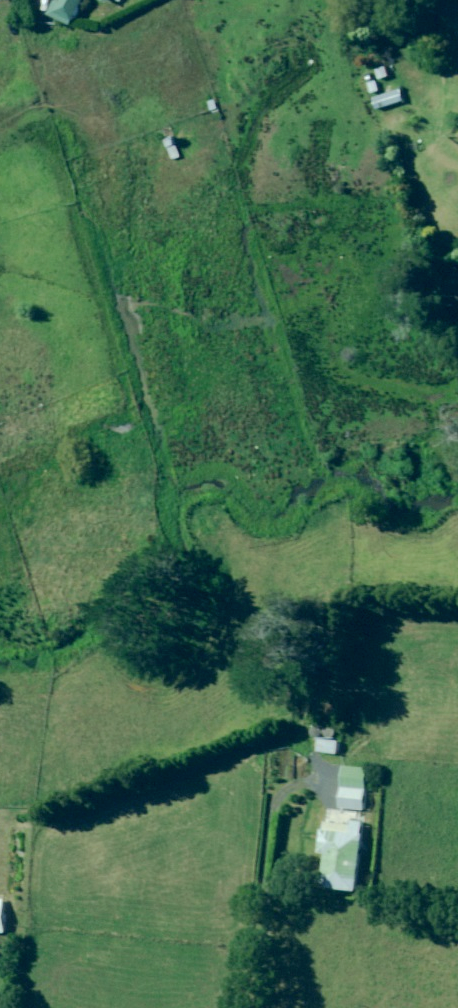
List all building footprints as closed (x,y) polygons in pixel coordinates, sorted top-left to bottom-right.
[(81,0),(61,0),(59,4),(53,1),(47,14),(70,24),(77,9),(81,0)] [(365,83),(369,93),(377,90),(373,80),(365,83)] [(398,127),(386,92),(367,98),(380,134),(398,127)] [(206,101),(209,109),(214,107),(211,98),(206,101)] [(172,136),(163,139),(165,147),(167,146),(171,159),(178,156),(174,144),(175,144),(172,136)] [(317,753),(338,755),(340,742),(319,740),(317,753)] [(291,774),(304,774),(304,764),(291,764),(291,774)] [(343,766),(339,807),(362,809),(367,768),(343,766)] [(362,821),(356,820),(350,820),(349,824),(326,821),(324,821),(323,829),(320,829),(317,851),(325,852),(321,886),(355,890),(362,833),(360,833),(362,821)] [(9,932),(8,899),(3,899),(0,899),(0,932),(9,932)]
